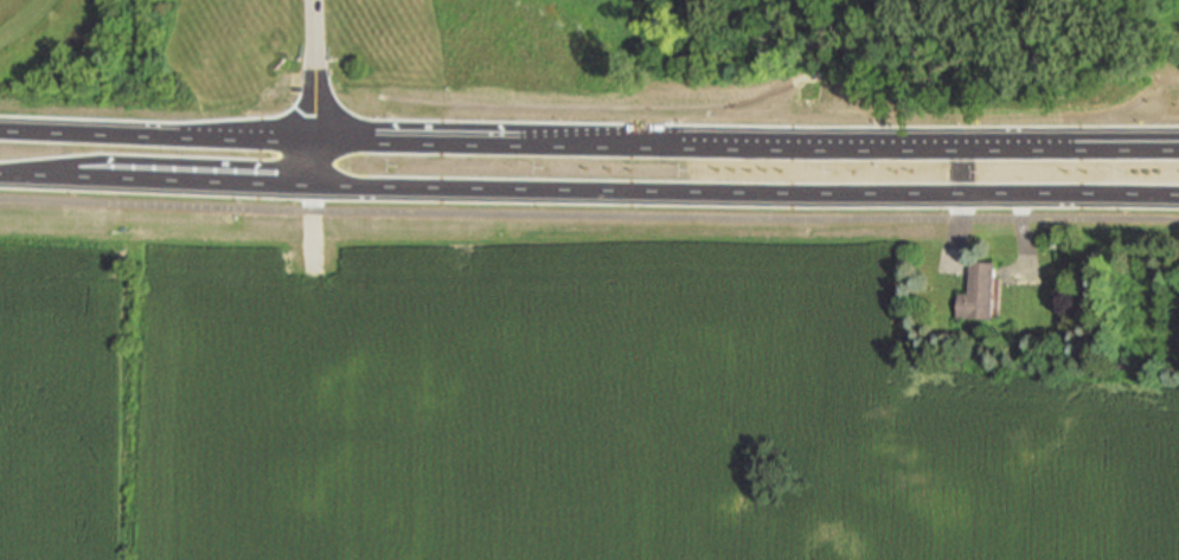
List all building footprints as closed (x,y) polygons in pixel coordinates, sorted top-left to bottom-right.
[(995,259),(995,317),(961,317),(961,291),(972,291),(972,259),(995,259)]
